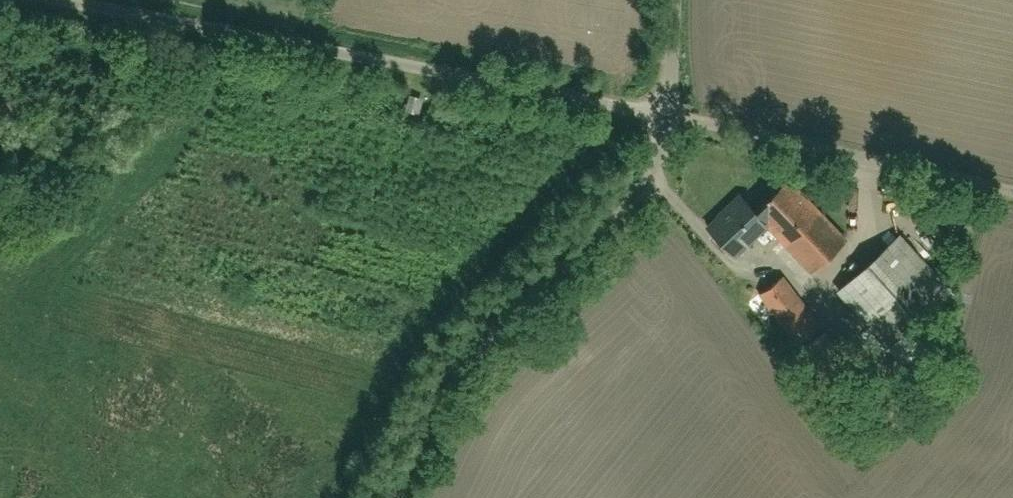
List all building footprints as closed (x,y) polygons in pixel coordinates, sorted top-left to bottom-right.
[(853,243),(796,182),(762,210),(748,195),(707,227),(739,258),(771,229),(815,276),(853,243)] [(910,239),(842,290),(890,354),(958,304),(910,239)] [(800,279),(767,308),(846,400),(879,372),(800,279)]
